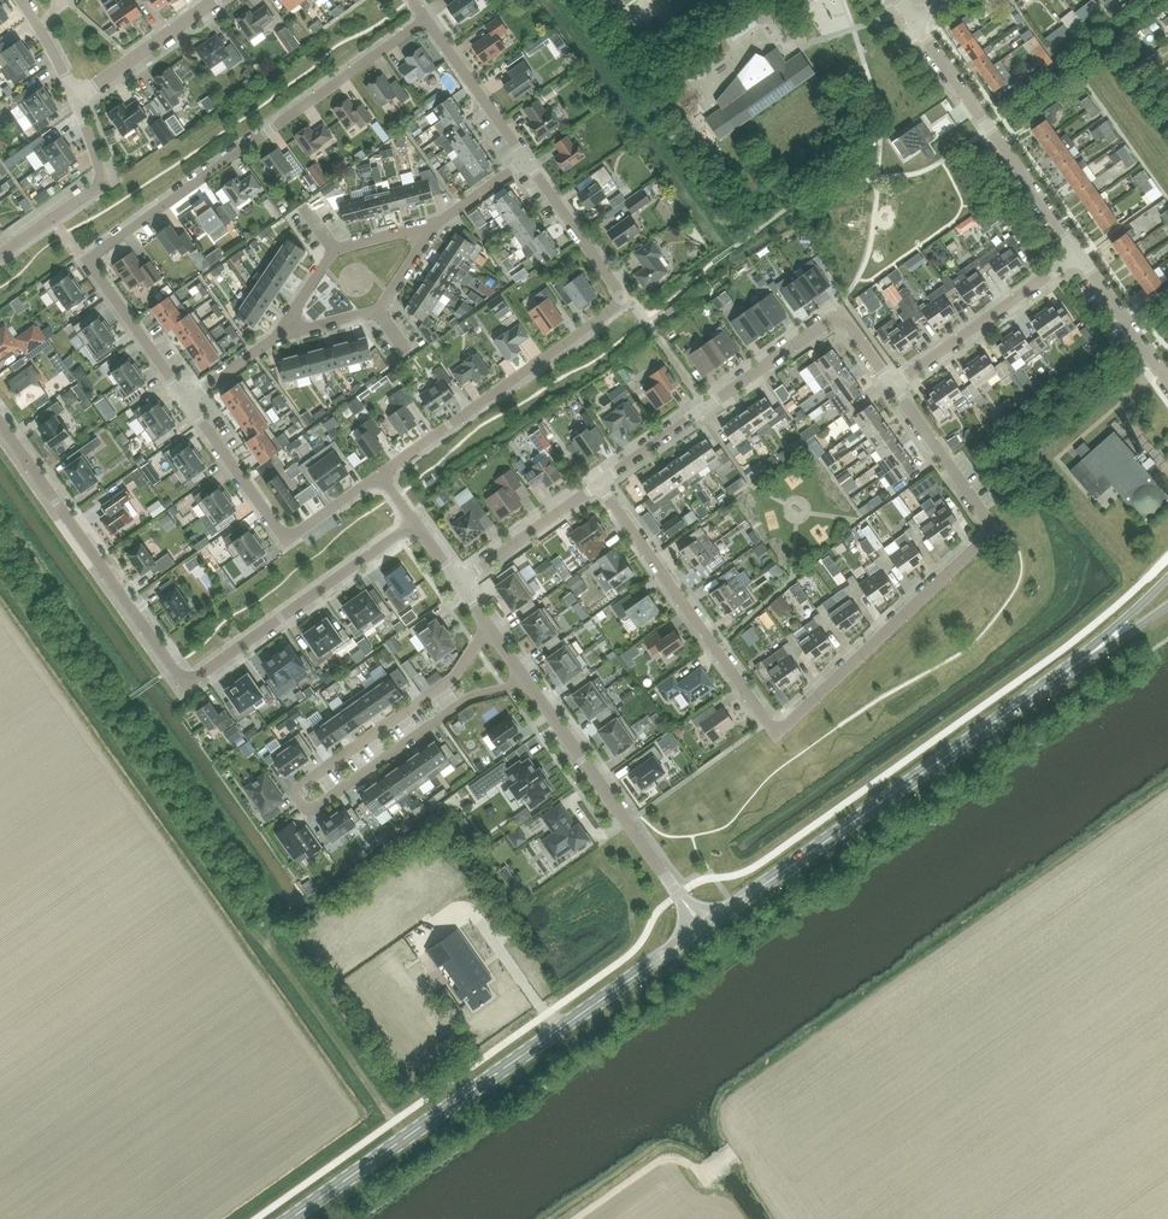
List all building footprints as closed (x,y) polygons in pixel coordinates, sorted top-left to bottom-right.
[(118,3),(116,0),(109,0),(103,5),(120,29),(123,27),(126,29),(131,24),(132,23),(118,3)] [(118,3),(132,23),(133,22),(140,19),(139,16),(142,14),(133,1),(133,0),(122,0),(118,3)] [(169,4),(166,0),(150,0),(157,10),(161,8),(163,10),(168,5),(169,4)] [(299,4),(297,0),(281,0),(289,11),(299,4)] [(304,0),(297,0),(299,4),(305,11),(309,7),(304,0)] [(447,7),(452,15),(453,14),(458,20),(457,20),(458,22),(469,15),(470,16),(479,10),(472,0),(456,0),(447,7)] [(607,1),(602,5),(609,15),(614,12),(607,1)] [(339,15),(344,11),(339,5),(335,8),(339,15)] [(242,29),(241,30),(249,41),(263,31),(261,28),(274,19),(265,6),(252,15),(249,11),(236,20),(242,29)] [(335,18),(339,15),(335,8),(330,12),(335,18)] [(1081,22),(1090,16),(1084,9),(1076,15),(1081,22)] [(973,38),(971,36),(964,27),(972,20),(968,15),(960,21),(961,23),(951,31),(962,46),(973,38)] [(1069,32),(1081,22),(1076,15),(1064,25),(1069,32)] [(753,17),(728,35),(732,42),(758,24),(753,17)] [(490,34),(472,46),(484,63),(490,58),(493,59),(498,55),(498,53),(505,48),(499,39),(499,36),(506,31),(498,18),(485,27),(490,34)] [(318,30),(323,26),(318,20),(313,23),(318,30)] [(313,33),(318,30),(313,23),(309,27),(313,33)] [(285,24),(276,31),(290,52),(300,45),(285,24)] [(1050,47),(1069,32),(1064,25),(1044,40),(1050,47)] [(984,53),(982,51),(975,42),(983,35),(979,30),(971,36),(973,38),(962,46),(972,61),(984,53)] [(204,43),(195,50),(201,59),(202,58),(210,68),(222,60),(228,70),(242,60),(231,45),(224,49),(215,37),(205,44),(204,43)] [(28,50),(27,50),(26,51),(18,40),(6,49),(2,43),(0,44),(0,66),(2,68),(28,50)] [(994,69),(993,66),(986,57),(993,50),(990,45),(982,51),(984,53),(972,61),(983,76),(994,69)] [(1030,53),(1042,69),(1053,62),(1041,45),(1030,53)] [(399,68),(398,69),(409,84),(418,77),(420,79),(435,69),(434,67),(434,65),(431,61),(429,61),(420,48),(415,52),(412,51),(409,54),(408,56),(405,58),(410,65),(401,71),(399,68)] [(796,86),(814,74),(800,54),(786,64),(775,49),(765,56),(766,57),(765,58),(756,54),(715,101),(721,108),(705,119),(719,139),(793,88),(794,90),(797,88),(796,86)] [(10,79),(14,85),(26,77),(22,71),(34,62),(32,60),(34,59),(28,50),(2,68),(0,70),(0,72),(7,81),(10,79)] [(1004,66),(1004,65),(1001,60),(993,66),(994,69),(983,76),(994,92),(1000,88),(1001,90),(1014,81),(1004,66)] [(516,78),(504,86),(513,100),(534,86),(528,78),(533,75),(523,62),(511,71),(516,78)] [(163,91),(156,96),(167,111),(178,102),(173,95),(183,88),(169,68),(154,79),(163,91)] [(381,75),(366,86),(381,106),(395,96),(401,103),(409,98),(399,84),(391,90),(381,75)] [(24,115),(50,97),(50,96),(48,98),(41,87),(29,96),(25,90),(12,98),(24,115)] [(50,97),(24,115),(36,132),(49,123),(45,117),(56,109),(55,107),(56,106),(50,97)] [(440,121),(458,108),(450,97),(432,110),(440,121)] [(1085,111),(1093,105),(1087,97),(1079,102),(1085,111)] [(348,99),(333,110),(347,129),(356,122),(360,128),(372,120),(363,107),(357,112),(348,99)] [(532,120),(527,124),(539,139),(560,124),(549,109),(544,111),(536,100),(523,110),(529,117),(532,120)] [(126,108),(123,104),(108,114),(123,136),(138,126),(136,124),(146,117),(136,101),(126,108)] [(1054,133),(1050,127),(1056,121),(1053,115),(1061,109),(1057,103),(1041,114),(1044,121),(1031,130),(1040,142),(1054,133)] [(1091,119),(1099,114),(1093,105),(1085,111),(1091,119)] [(462,121),(466,119),(458,108),(440,121),(447,131),(462,121)] [(159,118),(150,125),(163,144),(173,138),(159,118)] [(1103,136),(1114,128),(1108,120),(1105,122),(1097,128),(1103,136)] [(470,132),(462,121),(447,131),(443,134),(447,140),(440,145),(444,150),(470,132)] [(934,139),(924,125),(922,121),(892,142),(904,160),(934,139)] [(177,123),(169,128),(172,133),(180,128),(177,123)] [(308,127),(295,137),(308,155),(321,146),(320,145),(331,137),(323,125),(314,131),(315,132),(312,134),(308,127)] [(341,140),(347,136),(341,128),(335,132),(341,140)] [(1111,131),(1114,128),(1103,136),(1109,144),(1117,139),(1111,131)] [(458,156),(477,143),(470,132),(444,150),(447,155),(454,150),(458,156)] [(1066,134),(1059,140),(1054,133),(1040,142),(1049,155),(1070,141),(1066,134)] [(40,136),(28,144),(43,165),(49,161),(68,147),(68,146),(67,147),(59,137),(47,146),(40,136)] [(567,136),(554,145),(559,151),(560,151),(561,153),(554,158),(564,171),(585,157),(575,143),(573,145),(567,136)] [(1072,158),(1067,151),(1074,147),(1070,141),(1049,155),(1058,168),(1072,158)] [(459,171),(484,153),(477,143),(458,156),(462,161),(455,166),(459,171)] [(68,147),(49,161),(56,171),(50,176),(55,182),(67,173),(63,167),(75,159),(73,157),(74,155),(68,147)] [(1121,161),(1129,156),(1123,148),(1115,153),(1121,161)] [(283,177),(285,178),(289,175),(292,179),(303,171),(291,154),(286,158),(283,158),(277,149),(262,160),(266,166),(264,167),(263,170),(266,174),(269,174),(271,173),(276,179),(282,175),(283,177)] [(206,166),(217,157),(212,151),(202,160),(206,166)] [(483,178),(479,173),(492,164),(484,153),(459,171),(470,187),(483,178)] [(1119,171),(1125,167),(1127,170),(1135,164),(1129,156),(1121,161),(1115,165),(1119,171)] [(1067,181),(1086,167),(1082,161),(1077,165),(1072,158),(1058,168),(1067,181)] [(320,187),(324,184),(329,181),(316,163),(307,169),(320,187)] [(578,195),(587,209),(597,201),(598,203),(606,197),(599,188),(612,179),(603,166),(589,176),(594,183),(578,195)] [(1076,193),(1090,183),(1085,177),(1091,173),(1086,167),(1067,181),(1076,193)] [(428,181),(435,179),(437,179),(430,169),(420,172),(422,181),(415,182),(421,204),(434,201),(428,181)] [(1139,186),(1147,181),(1141,173),(1133,178),(1139,186)] [(236,178),(223,188),(236,206),(249,197),(248,196),(259,188),(251,176),(242,182),(243,183),(240,185),(236,178)] [(14,184),(10,178),(5,182),(9,188),(14,184)] [(450,181),(445,185),(453,195),(458,191),(450,181)] [(1147,181),(1139,186),(1145,195),(1153,189),(1147,181)] [(408,208),(421,204),(415,182),(402,186),(408,208)] [(1085,206),(1099,196),(1090,183),(1076,193),(1085,206)] [(395,211),(408,208),(402,186),(390,189),(395,211)] [(44,189),(32,197),(37,205),(49,197),(44,189)] [(383,214),(395,211),(390,189),(377,192),(383,214)] [(500,214),(518,201),(511,190),(493,203),(489,198),(484,201),(491,212),(496,209),(500,214)] [(625,204),(632,214),(650,201),(643,191),(625,204)] [(370,218),(383,214),(377,192),(364,196),(370,218)] [(358,221),(370,218),(364,196),(352,199),(358,221)] [(1094,218),(1108,208),(1099,196),(1085,206),(1094,218)] [(358,221),(352,199),(340,202),(338,197),(331,199),(333,205),(339,203),(345,225),(358,221)] [(224,226),(230,222),(222,210),(216,214),(211,207),(210,208),(204,200),(193,208),(199,216),(198,217),(209,233),(222,223),(224,226)] [(507,225),(526,211),(518,201),(500,214),(507,225)] [(1108,208),(1094,218),(1103,231),(1117,221),(1108,208)] [(515,235),(533,222),(526,211),(507,225),(515,235)] [(607,232),(618,247),(640,232),(629,216),(607,232)] [(541,233),(533,222),(515,235),(523,247),(541,233)] [(182,254),(193,246),(184,233),(178,237),(170,225),(157,234),(170,253),(177,248),(182,254)] [(269,226),(263,230),(267,235),(272,232),(269,226)] [(1135,246),(1130,240),(1136,235),(1132,229),(1126,234),(1112,244),(1121,256),(1135,246)] [(263,230),(258,234),(261,239),(267,235),(263,230)] [(534,254),(552,241),(545,230),(541,233),(523,247),(527,252),(523,254),(527,259),(534,254)] [(468,257),(467,257),(473,261),(474,261),(482,267),(487,259),(479,254),(483,247),(476,243),(474,245),(456,233),(449,244),(468,257)] [(1020,247),(1016,243),(1012,236),(995,248),(1013,274),(1020,270),(1019,268),(1023,265),(1014,252),(1020,247)] [(298,262),(305,251),(288,239),(280,250),(298,262)] [(255,240),(250,244),(254,248),(259,244),(255,240)] [(534,254),(542,265),(560,252),(552,241),(534,254)] [(662,255),(658,250),(652,241),(634,253),(644,268),(634,275),(644,289),(668,272),(658,258),(662,255)] [(464,263),(467,257),(468,257),(449,244),(441,255),(468,273),(471,268),(464,263)] [(1130,269),(1144,259),(1135,246),(1121,256),(1130,269)] [(995,248),(978,260),(983,266),(982,267),(986,272),(992,267),(1001,280),(1006,277),(1007,279),(1013,274),(995,248)] [(241,250),(235,254),(239,259),(244,255),(241,250)] [(290,273),(298,262),(280,250),(273,261),(290,273)] [(114,267),(120,275),(121,275),(131,288),(143,280),(148,287),(161,278),(149,262),(142,267),(131,253),(114,265),(115,266),(114,267)] [(235,254),(230,258),(233,263),(239,259),(235,254)] [(464,278),(468,273),(441,255),(434,266),(453,279),(457,273),(464,278)] [(982,267),(983,266),(977,259),(966,266),(971,274),(965,278),(979,298),(986,294),(985,292),(989,289),(980,276),(986,272),(982,267)] [(1138,281),(1152,271),(1144,259),(1130,269),(1138,281)] [(798,278),(812,298),(830,286),(811,260),(800,267),(804,273),(798,278)] [(283,284),(290,273),(273,261),(265,272),(283,284)] [(221,264),(216,268),(219,273),(224,269),(221,264)] [(449,284),(453,279),(434,266),(427,277),(453,294),(456,289),(449,284)] [(216,268),(210,272),(214,277),(219,273),(216,268)] [(1156,271),(1161,281),(1167,278),(1161,268),(1156,271)] [(60,299),(78,285),(74,279),(72,280),(69,275),(66,277),(61,271),(42,284),(47,291),(46,291),(55,303),(60,299)] [(1138,281),(1148,294),(1154,290),(1157,295),(1167,288),(1167,281),(1167,280),(1162,284),(1158,279),(1152,271),(1138,281)] [(276,295),(283,284),(265,272),(258,283),(276,295)] [(570,297),(579,309),(580,308),(584,308),(589,304),(589,301),(596,296),(581,275),(564,287),(560,281),(553,286),(564,301),(570,297)] [(979,298),(965,278),(959,283),(956,278),(952,281),(947,275),(941,279),(952,295),(958,291),(967,304),(972,301),(973,303),(979,298)] [(449,299),(453,294),(427,277),(419,287),(438,300),(442,294),(449,299)] [(812,298),(798,278),(791,283),(787,277),(776,285),(794,311),(812,298)] [(946,300),(952,295),(941,279),(944,284),(927,296),(931,302),(946,322),(952,318),(951,316),(955,313),(946,300)] [(204,288),(200,282),(195,286),(199,291),(204,288)] [(269,305),(276,295),(258,283),(251,293),(269,305)] [(85,298),(81,293),(83,292),(80,287),(78,285),(60,299),(68,310),(70,309),(74,315),(86,306),(82,300),(85,298)] [(431,311),(438,300),(419,287),(412,298),(431,311)] [(476,297),(482,291),(477,287),(471,293),(476,297)] [(530,311),(545,332),(561,321),(551,306),(557,302),(547,287),(533,297),(539,304),(530,311)] [(204,288),(199,291),(203,297),(208,293),(204,288)] [(924,303),(918,306),(908,291),(901,296),(906,303),(918,319),(924,315),(934,328),(938,325),(939,327),(946,322),(931,302),(926,306),(924,303)] [(177,308),(182,304),(174,293),(151,309),(159,320),(177,307),(177,308)] [(261,316),(269,305),(251,293),(244,304),(261,316)] [(770,294),(750,308),(766,331),(780,321),(786,316),(779,306),(770,294)] [(487,304),(499,320),(511,311),(499,295),(487,304)] [(427,317),(431,311),(412,298),(405,309),(423,321),(419,327),(418,329),(429,345),(439,337),(435,331),(433,333),(429,329),(434,322),(427,317)] [(215,303),(210,307),(214,312),(219,309),(215,303)] [(912,324),(918,319),(906,303),(900,308),(902,312),(898,315),(903,322),(898,326),(912,346),(918,342),(917,340),(922,337),(912,324)] [(254,327),(261,316),(244,304),(236,315),(254,327)] [(664,311),(667,316),(668,316),(675,311),(671,306),(664,311)] [(1059,340),(1077,327),(1061,306),(1060,306),(1062,309),(1057,313),(1052,306),(1048,310),(1047,308),(1040,313),(1054,333),(1059,340)] [(184,318),(184,317),(177,308),(177,307),(159,320),(167,331),(172,327),(184,318)] [(750,308),(730,322),(739,335),(746,345),(752,341),(766,331),(750,308)] [(219,309),(214,312),(218,318),(223,314),(219,309)] [(184,318),(172,327),(179,337),(201,321),(194,310),(184,317),(184,318)] [(85,345),(109,328),(104,321),(102,322),(99,317),(96,320),(91,313),(72,327),(77,333),(76,333),(85,345)] [(1044,340),(1054,333),(1040,313),(1034,317),(1035,319),(1030,322),(1040,335),(1034,339),(1043,352),(1049,347),(1044,340)] [(201,321),(179,337),(187,348),(209,332),(202,322),(201,321)] [(500,321),(489,331),(494,335),(504,325),(500,321)] [(898,326),(892,330),(887,323),(876,331),(884,343),(890,339),(900,352),(904,349),(905,351),(912,346),(898,326)] [(230,325),(225,328),(229,334),(234,330),(230,325)] [(507,332),(494,341),(507,360),(520,350),(515,344),(518,342),(519,343),(527,337),(519,325),(508,333),(507,332)] [(713,338),(706,343),(721,363),(733,354),(738,351),(732,341),(721,326),(710,334),(713,338)] [(16,347),(4,328),(0,331),(0,358),(16,347)] [(42,340),(34,328),(18,340),(26,352),(42,340)] [(109,328),(85,345),(93,356),(97,362),(116,349),(112,343),(115,340),(112,336),(113,334),(109,328)] [(1112,347),(1119,341),(1123,338),(1116,329),(1105,337),(1112,347)] [(234,330),(229,334),(233,339),(238,335),(234,330)] [(1043,352),(1034,339),(1028,344),(1018,330),(1014,333),(1013,332),(1006,337),(1021,357),(1031,349),(1036,356),(1043,352)] [(209,332),(187,348),(194,359),(216,343),(209,332)] [(354,341),(359,362),(372,358),(367,337),(354,341)] [(1010,364),(1021,357),(1006,337),(1000,341),(1001,343),(997,346),(1006,359),(1000,363),(1009,376),(1015,371),(1010,364)] [(346,365),(359,362),(354,341),(341,344),(346,365)] [(216,343),(194,359),(197,363),(196,364),(200,371),(207,366),(209,369),(221,360),(219,357),(224,354),(216,343)] [(696,343),(685,351),(696,366),(703,376),(708,372),(721,363),(706,343),(699,348),(696,343)] [(334,368),(346,365),(341,344),(328,348),(334,368)] [(321,372),(334,368),(328,348),(316,351),(321,372)] [(814,378),(840,360),(832,349),(807,367),(814,378)] [(309,375),(321,372),(316,351),(303,354),(309,375)] [(296,378),(309,375),(303,354),(291,358),(296,378)] [(489,373),(476,354),(463,363),(463,364),(452,372),(461,384),(469,378),(468,377),(471,375),(476,382),(489,373)] [(1009,376),(1000,363),(994,367),(985,354),(980,357),(979,356),(973,360),(987,381),(997,373),(1002,380),(1009,376)] [(119,383),(139,370),(134,364),(132,365),(129,360),(126,362),(122,356),(109,365),(113,371),(111,372),(119,383)] [(283,382),(296,378),(291,358),(278,361),(283,382)] [(822,389),(829,384),(847,371),(840,360),(814,378),(822,389)] [(977,388),(987,381),(973,360),(966,365),(967,367),(963,370),(972,383),(966,387),(975,400),(980,407),(986,402),(977,388)] [(667,392),(673,388),(677,385),(664,365),(648,377),(650,380),(641,386),(657,408),(672,398),(667,392)] [(420,396),(432,413),(433,412),(436,412),(440,409),(440,407),(454,397),(446,386),(452,382),(442,368),(433,374),(439,383),(420,396)] [(28,370),(10,382),(14,388),(10,390),(21,407),(43,391),(28,370)] [(123,399),(128,405),(146,391),(142,385),(145,383),(142,378),(143,377),(139,370),(119,383),(114,387),(123,399)] [(829,399),(855,381),(847,371),(829,384),(833,389),(826,394),(829,399)] [(269,378),(265,373),(259,376),(263,382),(269,378)] [(373,385),(378,381),(375,376),(369,380),(373,385)] [(269,378),(263,382),(267,387),(272,384),(269,378)] [(975,400),(966,387),(960,391),(951,378),(946,381),(945,380),(939,384),(953,405),(963,397),(968,404),(975,400)] [(236,381),(224,389),(226,392),(221,396),(228,407),(251,391),(243,380),(238,383),(236,381)] [(373,385),(369,380),(364,383),(367,388),(373,385)] [(841,416),(854,407),(850,401),(863,392),(855,381),(829,399),(841,416)] [(361,389),(357,383),(351,387),(355,393),(361,389)] [(112,384),(93,397),(104,413),(123,400),(112,384)] [(789,398),(787,397),(790,395),(782,384),(774,391),(782,403),(789,398)] [(947,409),(953,405),(939,384),(932,389),(933,391),(929,394),(931,397),(925,401),(941,424),(952,416),(947,409)] [(604,386),(594,390),(598,400),(608,395),(604,386)] [(400,389),(388,398),(394,408),(393,414),(388,418),(393,426),(394,425),(401,435),(415,425),(403,408),(410,404),(400,389)] [(251,391),(228,407),(231,411),(230,412),(234,419),(258,401),(251,391)] [(341,402),(346,398),(342,393),(337,397),(341,402)] [(283,400),(279,394),(274,398),(278,403),(283,400)] [(341,402),(337,397),(332,401),(335,406),(341,402)] [(786,415),(780,406),(774,410),(764,397),(753,405),(769,427),(786,415)] [(145,430),(169,413),(164,406),(162,407),(159,402),(156,405),(152,399),(133,412),(137,418),(145,430)] [(287,405),(283,400),(278,403),(282,408),(287,405)] [(243,428),(266,412),(258,401),(234,419),(239,425),(240,424),(243,428)] [(51,448),(70,434),(62,422),(61,423),(55,416),(63,411),(57,402),(37,417),(42,424),(38,427),(44,435),(42,436),(51,448)] [(615,412),(603,420),(612,432),(623,424),(627,430),(640,420),(627,402),(614,411),(615,412)] [(122,423),(133,411),(124,403),(108,422),(113,426),(118,420),(122,423)] [(860,428),(879,415),(871,404),(858,413),(854,407),(841,416),(849,427),(856,423),(860,428)] [(753,405),(743,412),(756,431),(758,434),(769,427),(753,405)] [(321,416),(326,412),(322,407),(317,411),(321,416)] [(321,416),(317,411),(312,415),(315,420),(321,416)] [(268,426),(269,427),(274,423),(266,412),(243,428),(251,438),(251,439),(268,426)] [(745,438),(756,431),(743,412),(732,420),(745,438)] [(172,421),(173,419),(169,413),(145,430),(153,441),(158,447),(177,434),(172,428),(175,426),(172,421)] [(299,421),(294,415),(289,418),(294,424),(299,421)] [(868,439),(886,426),(879,415),(860,428),(853,433),(857,438),(864,433),(868,439)] [(308,425),(313,421),(309,416),(304,419),(308,425)] [(373,436),(379,432),(370,419),(359,428),(363,434),(356,439),(369,457),(382,448),(373,436)] [(735,446),(745,438),(732,420),(721,428),(731,441),(725,445),(733,458),(740,453),(735,446)] [(302,426),(299,421),(294,424),(297,430),(302,426)] [(276,437),(269,427),(268,426),(251,439),(251,438),(246,442),(254,453),(271,440),(271,441),(276,437)] [(868,454),(875,449),(894,436),(886,426),(868,439),(872,445),(865,450),(868,454)] [(586,429),(573,438),(575,440),(572,442),(578,450),(580,448),(587,458),(596,451),(595,451),(593,449),(605,441),(595,427),(588,432),(586,429)] [(551,445),(541,431),(539,429),(529,436),(540,453),(551,445)] [(1086,490),(1130,451),(1114,432),(1091,451),(1084,443),(1075,451),(1082,459),(1069,471),(1086,490)] [(883,460),(901,447),(894,436),(875,449),(883,460)] [(705,439),(694,447),(708,465),(713,472),(730,460),(721,448),(715,452),(705,439)] [(279,451),(271,441),(271,440),(254,453),(261,464),(279,451)] [(71,465),(66,469),(82,492),(97,480),(90,470),(94,467),(85,456),(96,448),(91,441),(80,449),(67,458),(71,465)] [(182,441),(162,455),(175,472),(199,455),(194,449),(193,450),(189,445),(186,447),(182,441)] [(323,450),(316,454),(336,481),(348,473),(338,459),(344,455),(334,441),(323,450)] [(697,473),(708,465),(694,447),(684,454),(697,473)] [(879,479),(883,476),(909,458),(901,447),(883,460),(877,463),(882,470),(876,474),(879,479)] [(1086,490),(1095,500),(1111,485),(1127,504),(1128,503),(1146,524),(1167,505),(1167,495),(1145,470),(1151,465),(1146,459),(1140,464),(1138,462),(1139,461),(1130,451),(1086,490)] [(119,466),(132,460),(128,452),(115,458),(119,466)] [(754,453),(746,461),(753,468),(761,460),(754,453)] [(310,458),(298,467),(308,480),(314,476),(324,490),(336,481),(316,454),(310,458)] [(684,454),(673,462),(690,485),(696,493),(700,490),(696,484),(702,480),(697,473),(684,454)] [(204,462),(199,455),(175,472),(183,484),(190,479),(194,485),(207,476),(202,470),(205,468),(202,463),(204,462)] [(534,468),(525,475),(533,487),(542,481),(547,487),(560,477),(546,457),(532,466),(534,468)] [(895,493),(908,484),(904,478),(917,468),(909,458),(883,476),(895,493)] [(685,488),(690,485),(673,462),(663,469),(676,488),(682,483),(685,488)] [(839,483),(850,475),(842,464),(831,472),(839,483)] [(663,469),(652,477),(669,501),(680,493),(676,488),(663,469)] [(510,470),(496,480),(502,489),(486,500),(500,519),(521,504),(512,491),(520,485),(510,470)] [(278,475),(266,483),(288,515),(318,494),(311,485),(293,497),(278,475)] [(932,475),(910,490),(916,499),(937,483),(932,475)] [(652,513),(669,501),(652,477),(641,485),(650,498),(644,502),(652,513)] [(435,483),(432,479),(424,485),(427,488),(435,483)] [(205,515),(229,498),(224,491),(223,492),(219,487),(216,489),(212,483),(193,497),(197,503),(205,515)] [(722,485),(710,492),(714,499),(726,492),(722,485)] [(131,498),(125,490),(102,506),(107,514),(101,518),(112,534),(132,519),(122,504),(131,498)] [(465,490),(454,497),(457,503),(469,496),(465,490)] [(156,505),(157,497),(145,496),(145,505),(156,505)] [(451,525),(465,544),(485,530),(477,520),(486,514),(474,497),(461,507),(466,514),(451,525)] [(218,532),(237,519),(232,513),(236,510),(232,506),(234,504),(229,498),(205,515),(213,526),(218,532)] [(926,513),(944,539),(951,535),(950,533),(954,530),(951,526),(957,522),(941,498),(934,503),(936,506),(926,513)] [(698,515),(713,506),(710,501),(702,505),(700,501),(693,505),(698,515)] [(166,511),(159,515),(165,527),(173,523),(166,511)] [(907,522),(907,523),(910,527),(917,537),(923,532),(932,546),(937,542),(938,544),(944,539),(926,513),(921,516),(919,514),(914,518),(913,518),(907,522)] [(569,538),(569,541),(571,544),(574,545),(576,543),(582,552),(583,551),(590,560),(601,552),(600,551),(594,543),(606,535),(597,522),(599,521),(594,515),(587,521),(588,523),(570,535),(571,536),(569,538)] [(669,536),(684,525),(677,515),(662,526),(669,536)] [(1025,520),(1023,530),(1028,531),(1031,522),(1025,520)] [(227,537),(223,540),(227,546),(235,558),(240,554),(259,540),(254,534),(253,535),(249,530),(246,532),(242,526),(227,537)] [(681,557),(685,563),(706,549),(713,544),(700,527),(688,536),(692,542),(679,551),(682,556),(681,557)] [(920,541),(917,537),(910,527),(903,532),(905,533),(900,537),(895,540),(900,548),(914,568),(920,564),(919,562),(924,559),(914,546),(920,541)] [(259,540),(240,554),(248,565),(250,564),(254,570),(257,569),(267,561),(263,555),(266,553),(262,548),(264,547),(259,540)] [(864,547),(870,555),(877,550),(871,542),(864,547)] [(129,553),(128,554),(142,574),(147,570),(150,568),(154,574),(159,571),(161,573),(175,563),(168,553),(155,563),(142,544),(137,548),(135,546),(128,551),(129,553)] [(914,568),(900,548),(889,555),(883,546),(876,551),(879,556),(887,565),(893,561),(902,574),(906,571),(908,573),(914,568)] [(706,549),(685,563),(690,570),(691,569),(695,573),(708,564),(712,570),(725,561),(720,554),(713,559),(706,549)] [(612,550),(598,560),(605,570),(602,572),(614,588),(633,574),(622,558),(619,560),(612,550)] [(890,570),(887,565),(879,556),(873,560),(879,569),(869,576),(883,597),(890,592),(889,591),(893,588),(884,574),(890,570)] [(514,564),(497,577),(501,583),(496,587),(499,590),(498,591),(503,598),(504,597),(505,598),(527,582),(514,564)] [(385,593),(384,593),(398,613),(407,607),(400,598),(415,587),(401,567),(385,578),(396,594),(389,598),(385,593)] [(743,587),(735,576),(739,573),(735,567),(718,578),(722,584),(709,594),(713,598),(711,599),(716,606),(736,592),(743,587)] [(883,597),(869,576),(859,584),(852,575),(846,580),(849,584),(856,594),(862,590),(871,603),(876,600),(877,601),(883,597)] [(179,587),(173,579),(160,588),(165,595),(160,599),(175,621),(191,610),(176,589),(179,587)] [(527,582),(505,598),(506,600),(505,600),(509,607),(510,606),(513,610),(518,606),(522,613),(535,604),(530,598),(535,594),(527,582)] [(373,599),(379,595),(371,583),(365,587),(373,599)] [(860,599),(856,594),(849,584),(843,589),(832,596),(839,605),(853,625),(859,621),(858,619),(863,616),(853,603),(860,599)] [(736,592),(716,606),(720,612),(722,611),(725,616),(738,606),(742,612),(755,604),(750,597),(743,587),(736,592)] [(804,602),(798,587),(787,591),(793,606),(804,602)] [(366,591),(355,599),(373,626),(391,613),(382,601),(376,605),(366,591)] [(612,607),(622,621),(626,622),(630,619),(637,628),(660,611),(648,594),(636,603),(630,594),(612,607)] [(355,599),(343,607),(354,621),(347,626),(356,638),(373,626),(355,599)] [(529,633),(530,635),(553,619),(544,607),(539,611),(535,604),(522,613),(527,619),(522,623),(524,626),(523,627),(528,634),(529,633)] [(853,625),(839,605),(828,613),(822,604),(815,608),(819,613),(826,623),(832,618),(841,632),(845,628),(847,630),(853,625)] [(829,627),(826,623),(819,613),(812,618),(813,619),(803,627),(808,634),(822,654),(829,650),(828,648),(832,645),(823,632),(829,627)] [(425,617),(408,629),(413,636),(417,633),(427,647),(447,632),(443,626),(441,628),(435,620),(430,624),(425,617)] [(326,619),(315,627),(330,648),(329,648),(334,654),(351,641),(343,629),(336,633),(326,619)] [(553,619),(530,635),(531,636),(530,637),(535,643),(536,643),(538,646),(543,643),(548,649),(560,640),(556,634),(561,630),(553,619)] [(315,627),(304,635),(314,649),(308,654),(317,666),(334,654),(329,648),(330,648),(315,627)] [(657,633),(644,642),(653,655),(660,650),(665,657),(683,644),(674,631),(662,640),(657,633)] [(447,632),(427,647),(433,655),(429,658),(432,663),(455,647),(449,639),(451,638),(447,632)] [(808,634),(798,641),(791,632),(785,637),(788,642),(795,651),(801,647),(810,660),(815,657),(816,659),(822,654),(808,634)] [(555,669),(556,671),(578,655),(570,643),(565,637),(560,640),(548,649),(553,656),(548,659),(550,663),(549,663),(554,670),(555,669)] [(799,656),(795,651),(788,642),(782,646),(783,648),(773,655),(792,683),(799,678),(797,677),(802,674),(793,660),(799,656)] [(289,646),(276,655),(296,683),(304,676),(300,670),(309,664),(303,655),(298,659),(289,646)] [(276,655),(263,664),(272,677),(267,680),(274,689),(283,683),(287,689),(296,683),(276,655)] [(578,655),(556,671),(557,672),(556,673),(561,680),(562,679),(564,682),(569,679),(574,685),(586,677),(591,673),(586,666),(581,669),(574,659),(578,655)] [(786,687),(792,683),(773,655),(762,663),(761,661),(754,666),(765,680),(771,676),(780,689),(784,686),(786,687)] [(408,660),(401,665),(411,679),(418,673),(408,660)] [(358,667),(352,670),(356,675),(361,672),(358,667)] [(378,686),(379,685),(391,703),(396,699),(397,701),(403,697),(398,689),(408,682),(398,667),(388,675),(386,673),(375,681),(378,686)] [(672,678),(658,688),(667,701),(681,691),(689,704),(696,699),(697,700),(700,698),(699,697),(711,689),(712,684),(701,669),(677,685),(672,678)] [(352,670),(347,674),(350,679),(356,675),(352,670)] [(248,675),(237,683),(251,703),(262,696),(266,702),(273,697),(264,685),(258,689),(248,675)] [(586,677),(574,685),(578,692),(573,695),(576,699),(575,700),(579,706),(580,706),(581,707),(599,694),(604,691),(605,689),(597,678),(590,683),(586,677)] [(369,693),(368,693),(381,710),(391,703),(379,685),(378,686),(375,681),(365,688),(369,693)] [(336,682),(331,685),(335,690),(340,687),(336,682)] [(237,683),(225,691),(235,705),(229,709),(238,722),(256,709),(252,703),(251,703),(237,683)] [(331,685),(326,689),(329,694),(335,690),(331,685)] [(365,688),(354,696),(370,718),(375,714),(376,716),(382,712),(381,710),(368,693),(369,693),(365,688)] [(582,708),(581,709),(586,716),(587,715),(590,719),(595,715),(599,721),(611,713),(617,709),(604,691),(599,694),(581,707),(582,708)] [(313,694),(308,698),(311,703),(317,699),(313,694)] [(354,696),(344,703),(359,726),(370,718),(354,696)] [(209,702),(196,711),(209,730),(217,724),(221,731),(233,723),(224,710),(218,714),(209,702)] [(333,711),(336,716),(349,733),(359,726),(344,703),(333,711)] [(462,718),(471,712),(467,706),(458,712),(462,718)] [(712,706),(692,720),(697,728),(700,725),(713,743),(722,737),(719,733),(733,723),(723,709),(717,713),(712,706)] [(611,713),(599,721),(604,728),(599,731),(601,735),(600,736),(605,742),(606,742),(607,743),(630,727),(617,709),(611,713)] [(336,716),(326,723),(338,741),(349,733),(336,716)] [(314,730),(308,734),(317,747),(323,742),(327,748),(338,741),(326,723),(323,718),(311,726),(314,730)] [(508,718),(488,733),(497,746),(491,750),(496,758),(512,747),(507,740),(518,732),(516,729),(518,728),(512,720),(511,721),(508,718)] [(630,727),(607,743),(608,745),(607,745),(612,752),(613,751),(615,755),(620,751),(625,758),(637,749),(633,742),(638,739),(630,727)] [(293,737),(281,746),(298,770),(305,765),(304,763),(309,760),(306,757),(312,752),(299,733),(293,738),(293,737)] [(435,742),(424,749),(436,767),(440,772),(451,764),(448,760),(454,756),(445,743),(439,748),(435,742)] [(270,755),(264,759),(277,777),(283,773),(285,776),(290,773),(291,774),(298,770),(281,746),(270,754),(270,755)] [(640,765),(629,774),(635,782),(636,781),(642,788),(644,787),(645,789),(651,784),(650,782),(664,772),(657,761),(663,757),(655,746),(636,759),(640,765)] [(424,749),(413,757),(426,774),(436,767),(424,749)] [(413,757),(403,764),(419,787),(430,779),(426,774),(413,757)] [(519,763),(508,771),(507,772),(510,776),(515,784),(510,787),(518,798),(523,795),(532,807),(544,798),(542,795),(549,790),(542,780),(546,777),(540,768),(536,771),(528,760),(521,765),(519,763)] [(503,763),(469,787),(478,799),(486,793),(485,792),(502,780),(503,782),(510,776),(507,772),(508,771),(503,763)] [(403,764),(392,772),(408,794),(419,787),(403,764)] [(392,772),(382,779),(397,802),(408,794),(392,772)] [(264,776),(246,789),(248,791),(246,792),(251,800),(253,798),(263,813),(261,815),(266,822),(280,812),(275,806),(282,801),(264,776)] [(382,779),(371,787),(387,809),(397,802),(382,779)] [(364,801),(358,805),(367,817),(373,813),(376,817),(387,809),(371,787),(360,795),(364,801)] [(444,788),(439,792),(442,797),(448,793),(444,788)] [(439,792),(433,796),(437,801),(442,797),(439,792)] [(423,804),(417,807),(421,812),(426,809),(423,804)] [(337,811),(330,815),(344,834),(356,826),(354,824),(360,820),(351,807),(345,812),(343,809),(338,812),(337,811)] [(417,807),(412,811),(415,816),(421,812),(417,807)] [(564,812),(548,823),(555,833),(549,838),(560,852),(572,844),(575,848),(587,839),(578,826),(575,828),(564,812)] [(322,828),(316,832),(325,845),(331,841),(332,842),(344,834),(330,815),(324,820),(325,821),(320,825),(322,828)] [(404,821),(398,825),(402,830),(407,826),(404,821)] [(293,822),(276,834),(293,859),(304,851),(308,857),(321,848),(306,826),(299,831),(293,822)] [(519,830),(510,837),(516,845),(525,839),(519,830)] [(423,861),(429,870),(446,857),(440,848),(423,861)] [(473,1009),(492,996),(484,984),(492,979),(457,929),(427,951),(461,1000),(465,998),(473,1009)]
